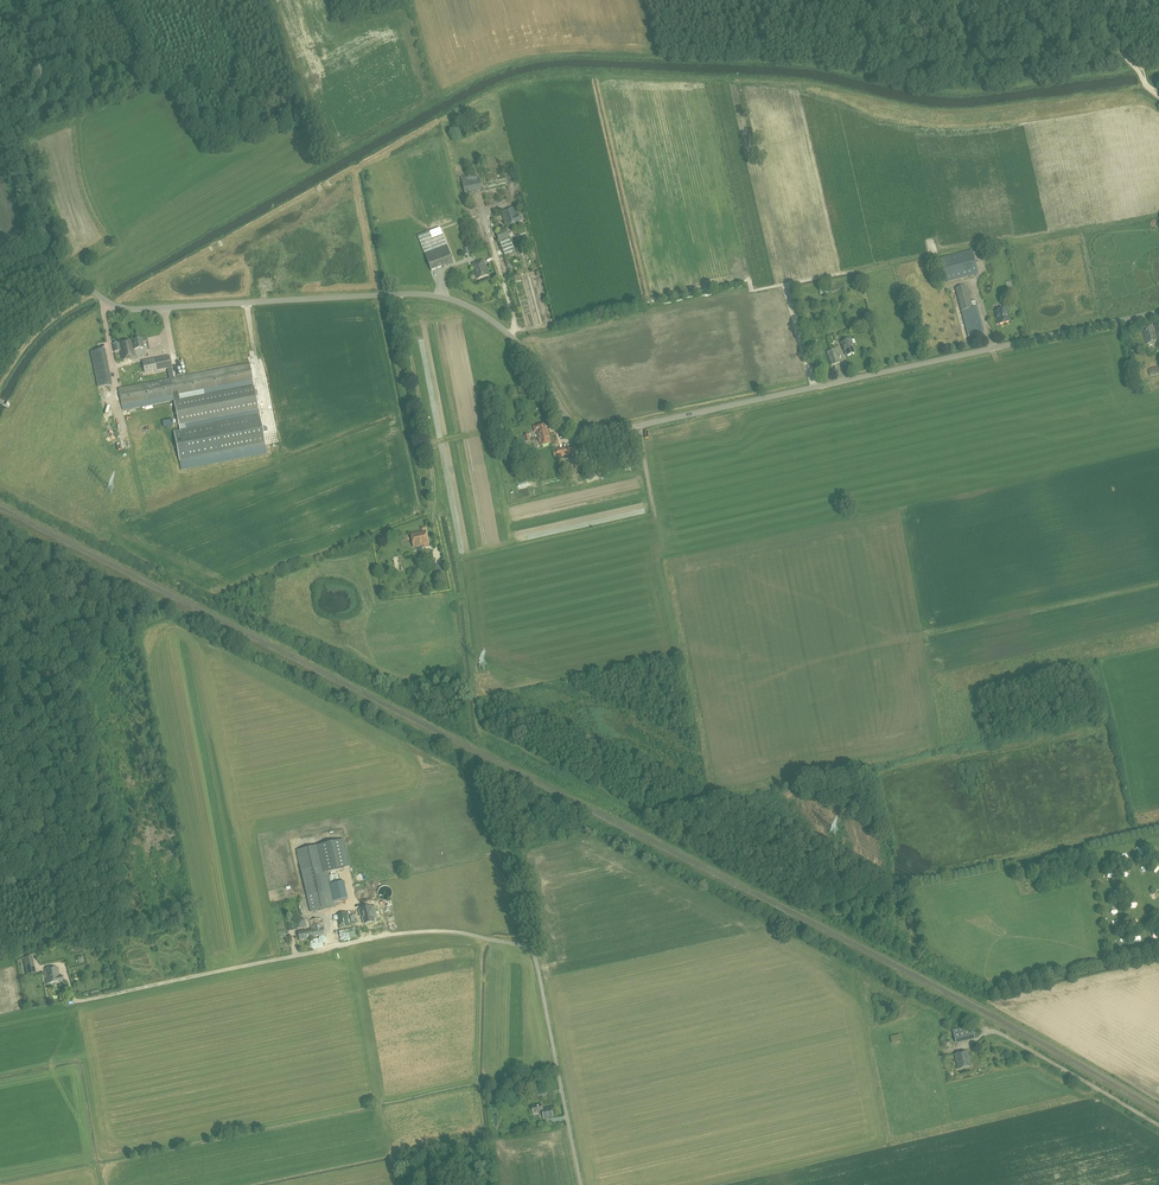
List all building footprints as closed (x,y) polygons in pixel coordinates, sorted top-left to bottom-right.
[(479,165),(469,167),(471,175),(478,174),(479,179),(481,178),(480,175),(482,174),(479,165)] [(461,177),(465,194),(482,190),(479,179),(478,174),(471,175),(461,177)] [(522,222),(516,207),(501,212),(507,227),(522,222)] [(440,228),(418,236),(425,254),(446,246),(440,228)] [(496,233),(505,256),(515,252),(506,229),(496,233)] [(431,270),(453,262),(446,246),(425,254),(431,270)] [(941,257),(947,282),(978,274),(972,250),(941,257)] [(473,264),(479,279),(489,275),(483,260),(473,264)] [(831,293),(846,290),(844,284),(835,285),(835,287),(819,290),(820,295),(831,293)] [(955,288),(968,337),(984,332),(977,307),(975,300),(971,301),(967,285),(955,288)] [(995,311),(999,324),(1009,322),(1006,308),(995,311)] [(1143,329),(1147,344),(1158,341),(1153,325),(1143,329)] [(142,338),(132,340),(134,349),(143,347),(142,338)] [(856,353),(851,339),(841,343),(844,351),(845,351),(847,356),(856,353)] [(134,349),(132,340),(113,344),(114,351),(120,350),(122,360),(136,357),(134,349)] [(112,383),(105,349),(90,352),(97,386),(112,383)] [(827,352),(831,365),(840,362),(836,349),(827,352)] [(178,424),(179,430),(186,429),(185,423),(258,409),(253,382),(202,392),(203,395),(180,400),(179,394),(252,380),(249,364),(174,378),(169,356),(142,361),(144,373),(167,369),(169,379),(118,389),(121,405),(173,395),(178,424)] [(1150,376),(1158,374),(1158,367),(1149,370),(1150,376)] [(179,461),(265,444),(259,414),(186,429),(179,430),(173,431),(179,461)] [(548,429),(551,428),(549,423),(533,427),(534,432),(537,431),(540,446),(551,444),(548,429)] [(559,459),(584,453),(582,443),(556,448),(558,459),(559,459)] [(423,545),(423,547),(429,546),(426,531),(411,534),(413,547),(423,545)] [(432,573),(443,572),(442,565),(431,566),(432,573)] [(344,840),(297,851),(311,912),(335,907),(334,902),(330,884),(327,872),(350,867),(344,840)] [(1108,873),(1110,879),(1117,877),(1114,871),(1108,873)] [(344,881),(330,884),(334,902),(348,899),(344,881)] [(378,892),(378,893),(378,894),(378,896),(379,897),(380,898),(381,899),(383,900),(385,900),(386,900),(388,900),(389,899),(390,898),(391,897),(392,896),(392,894),(392,892),(392,890),(391,889),(390,888),(389,887),(388,886),(386,886),(385,886),(383,886),(381,887),(380,888),(379,889),(378,890),(378,892)] [(402,912),(409,912),(409,901),(409,897),(399,897),(399,903),(402,903),(402,912)] [(361,910),(359,910),(360,916),(362,916),(364,924),(374,922),(374,919),(373,913),(376,912),(374,907),(371,908),(371,907),(361,909),(361,910)] [(337,914),(339,928),(350,926),(347,912),(337,914)] [(396,914),(388,915),(389,927),(397,926),(396,914)] [(322,919),(310,921),(312,931),(314,930),(315,936),(325,935),(324,929),(322,919)] [(360,936),(374,933),(372,923),(335,931),(337,940),(360,935),(360,936)] [(314,930),(312,931),(306,931),(306,930),(304,930),(304,931),(298,932),(300,940),(305,939),(305,938),(315,936),(314,930)] [(45,969),(48,983),(63,980),(62,976),(58,977),(56,967),(45,969)] [(956,1043),(966,1040),(963,1031),(962,1027),(952,1030),(956,1043)] [(968,1030),(963,1031),(966,1040),(975,1038),(973,1032),(969,1033),(968,1030)] [(891,1037),(892,1043),(902,1041),(900,1034),(891,1037)] [(968,1051),(954,1055),(958,1069),(971,1066),(968,1051)] [(544,1118),(553,1116),(551,1107),(542,1109),(541,1104),(532,1106),(533,1113),(542,1111),(544,1118)]
